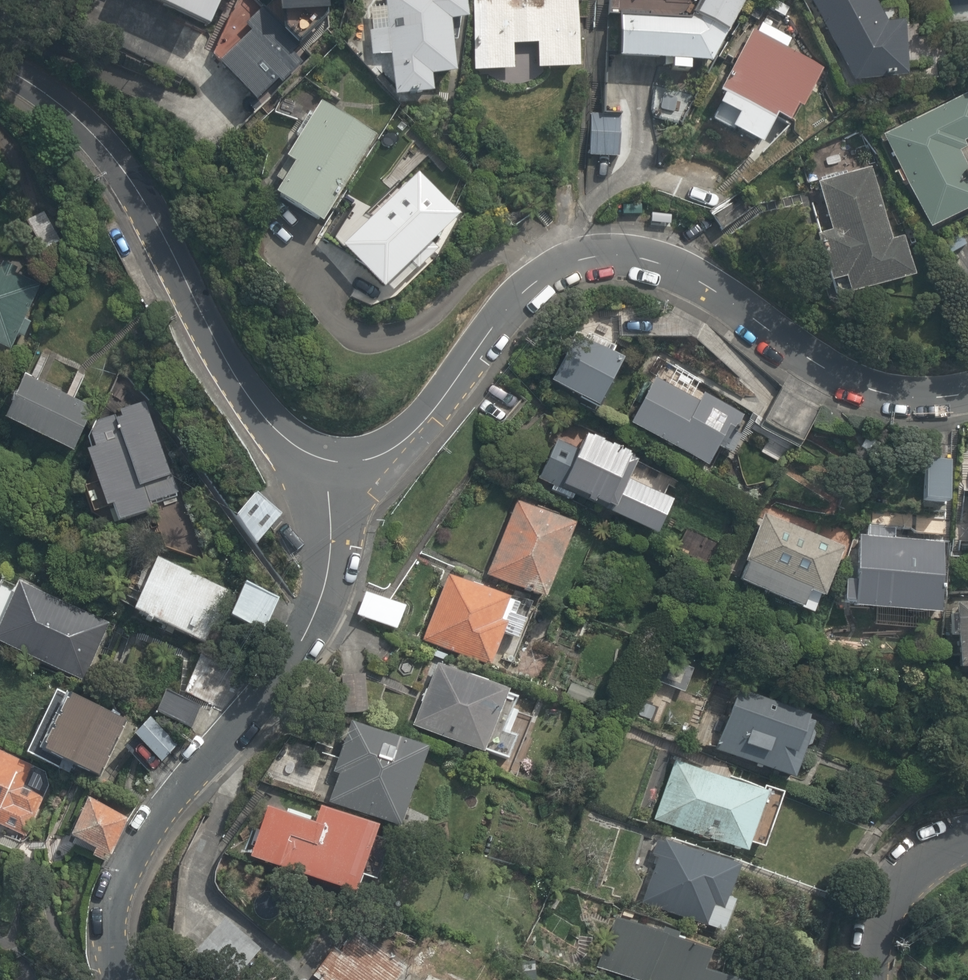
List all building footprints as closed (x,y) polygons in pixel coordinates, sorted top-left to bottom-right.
[(214,34),(228,0),(133,0),(214,34)] [(328,0),(279,0),(281,34),(330,30),(328,0)] [(373,11),(375,57),(394,56),(396,103),(436,101),(435,83),(459,81),(456,30),(470,29),(468,0),(387,0),(387,11),(373,11)] [(476,76),(516,75),(515,51),(540,50),(541,78),(585,76),(582,0),(473,0),(476,76)] [(716,70),(751,0),(704,0),(696,15),(622,16),(623,72),(716,70)] [(855,91),(916,61),(899,25),(891,29),(877,0),(811,0),(855,91)] [(248,21),(223,45),(231,54),(219,65),(253,100),(290,64),(248,21)] [(758,23),(725,99),(800,131),(827,69),(787,52),(793,38),(758,23)] [(884,137),(936,238),(967,222),(967,187),(955,161),(967,155),(967,96),(967,94),(884,137)] [(331,232),(383,139),(323,106),(291,163),(300,168),(281,204),(331,232)] [(630,116),(589,114),(587,162),(628,164),(630,116)] [(894,245),(868,171),(818,188),(832,230),(821,233),(840,287),(847,284),(851,298),(915,275),(903,241),(894,245)] [(457,220),(419,181),(346,252),(384,292),(457,220)] [(45,207),(24,219),(46,258),(67,246),(45,207)] [(13,353),(36,295),(18,288),(22,277),(0,268),(0,348),(13,353)] [(587,331),(554,386),(606,417),(639,363),(587,331)] [(704,377),(666,356),(626,428),(714,476),(747,417),(698,389),(704,377)] [(95,414),(29,389),(11,437),(76,462),(95,414)] [(178,495),(145,411),(91,433),(99,451),(88,455),(118,530),(156,515),(152,505),(178,495)] [(656,467),(588,436),(584,445),(559,434),(547,462),(578,476),(568,499),(629,527),(656,467)] [(957,461),(931,461),(931,517),(958,516),(957,461)] [(261,549),(284,519),(251,494),(228,524),(261,549)] [(583,528),(519,502),(487,580),(551,606),(583,528)] [(860,609),(860,623),(946,626),(948,545),(901,544),(901,517),(864,516),(862,583),(850,583),(849,609),(860,609)] [(846,556),(765,518),(733,585),(802,618),(812,596),(824,601),(846,556)] [(237,599),(159,565),(135,620),(212,654),(237,599)] [(522,608),(449,577),(421,642),(493,673),(522,608)] [(0,590),(0,648),(85,685),(110,627),(4,580),(0,590)] [(267,640),(282,601),(249,588),(234,627),(267,640)] [(368,589),(354,619),(400,641),(414,611),(368,589)] [(952,597),(954,672),(967,671),(967,597),(952,597)] [(197,662),(182,696),(212,708),(227,674),(197,662)] [(437,669),(414,731),(513,771),(525,742),(511,736),(526,700),(472,678),(470,682),(437,669)] [(795,713),(715,685),(692,747),(774,777),(795,713)] [(136,726),(59,692),(31,756),(108,790),(136,726)] [(206,712),(163,693),(153,718),(196,736),(206,712)] [(407,826),(415,803),(406,800),(424,749),(413,745),(415,741),(388,730),(386,735),(346,720),(328,770),(335,773),(325,801),(396,827),(397,823),(407,826)] [(157,726),(138,740),(158,768),(177,755),(157,726)] [(0,753),(0,846),(21,855),(45,798),(24,789),(33,767),(0,753)] [(749,791),(652,760),(631,817),(729,853),(749,791)] [(125,816),(78,796),(61,838),(108,857),(125,816)] [(314,823),(265,806),(247,854),(356,894),(381,826),(321,804),(314,823)] [(652,839),(645,859),(656,863),(654,869),(643,865),(635,887),(642,889),(638,901),(730,934),(740,905),(732,902),(743,872),(652,839)] [(681,941),(662,933),(658,943),(549,899),(531,943),(621,979),(718,979),(713,978),(718,967),(677,951),(681,941)] [(310,979),(405,979),(411,973),(352,927),(310,979)]
